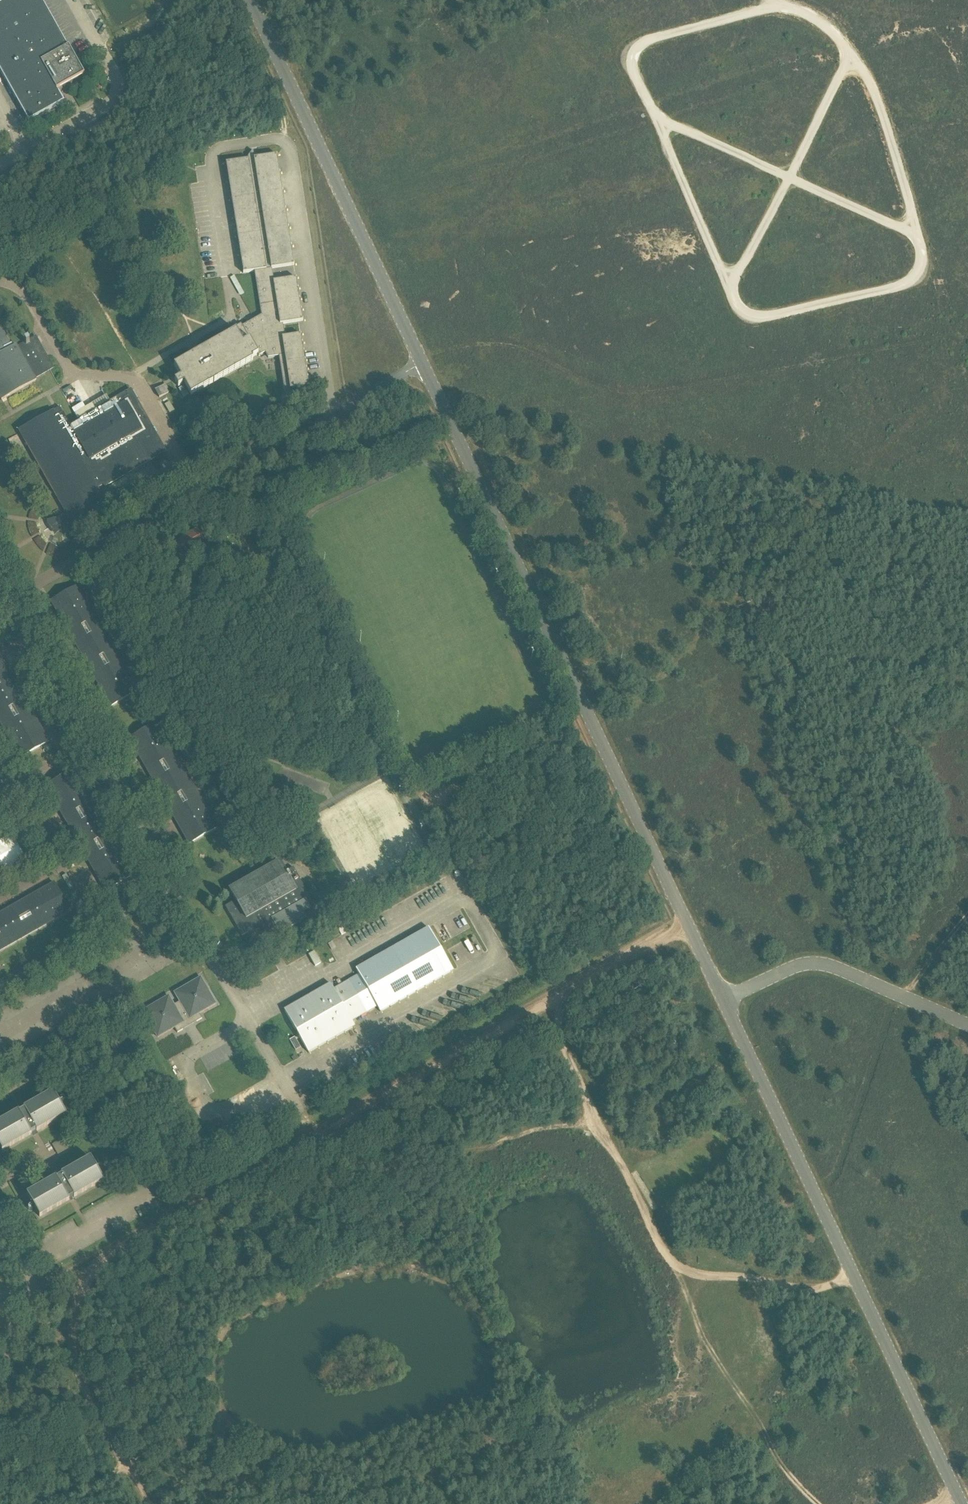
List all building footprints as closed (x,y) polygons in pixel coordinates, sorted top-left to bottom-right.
[(0,6),(0,70),(29,123),(65,103),(58,91),(86,76),(70,48),(69,48),(42,0),(11,0),(0,6)] [(108,118),(101,122),(104,127),(106,131),(113,127),(108,118)] [(74,137),(64,142),(70,152),(79,146),(77,142),(74,137)] [(236,330),(174,365),(181,377),(175,381),(178,387),(184,383),(191,395),(253,360),(252,358),(257,354),(259,357),(265,353),(268,358),(279,357),(285,394),(281,399),(290,406),(297,397),(292,393),(291,390),(309,387),(301,335),(285,337),(283,324),(303,321),(296,278),(274,282),(272,269),(294,265),(277,155),(254,159),(253,151),(252,151),(248,157),(248,159),(226,163),(243,273),(254,272),(261,316),(242,327),(244,331),(238,335),(236,330)] [(890,327),(901,325),(900,318),(888,321),(890,327)] [(2,400),(36,380),(35,378),(54,367),(37,338),(36,337),(29,341),(28,340),(25,342),(25,343),(18,348),(16,345),(12,348),(0,327),(0,397),(2,400)] [(893,370),(885,375),(888,380),(896,376),(893,370)] [(165,384),(155,390),(159,398),(170,392),(165,384)] [(59,407),(19,430),(66,514),(61,517),(66,524),(71,521),(74,526),(108,507),(97,488),(103,485),(104,486),(156,456),(159,461),(164,459),(161,454),(166,451),(156,434),(147,439),(139,425),(148,420),(130,390),(69,424),(59,407)] [(808,396),(811,401),(820,396),(817,391),(808,396)] [(228,451),(224,454),(227,460),(232,458),(228,451)] [(42,547),(52,549),(54,541),(44,538),(42,547)] [(79,585),(51,601),(111,706),(139,690),(79,585)] [(20,758),(48,742),(0,656),(0,722),(20,758)] [(157,722),(129,738),(189,844),(217,828),(157,722)] [(74,770),(46,786),(106,891),(134,875),(74,770)] [(235,900),(225,906),(242,936),(260,925),(265,934),(276,927),(280,933),(306,918),(303,912),(311,908),(306,899),(310,897),(293,867),(285,872),(279,861),(229,890),(235,900)] [(0,914),(0,951),(70,911),(54,883),(0,914)] [(329,911),(324,913),(329,922),(334,920),(329,911)] [(330,984),(284,1010),(295,1030),(296,1030),(298,1032),(297,1033),(299,1037),(308,1053),(355,1027),(352,1021),(377,1007),(380,1012),(453,971),(428,928),(356,969),(359,975),(333,989),(330,984)] [(322,939),(329,950),(335,946),(328,935),(322,939)] [(308,955),(315,966),(321,963),(314,952),(308,955)] [(194,981),(181,989),(179,990),(175,993),(180,1002),(174,1005),(169,996),(164,999),(163,1000),(162,1000),(149,1008),(147,1009),(143,1011),(158,1037),(174,1028),(177,1033),(183,1030),(183,1029),(185,1028),(186,1025),(191,1022),(194,1023),(196,1021),(197,1022),(202,1019),(199,1013),(216,1004),(201,978),(196,980),(197,980),(195,981),(194,981)] [(295,1037),(289,1040),(295,1050),(301,1048),(295,1037)] [(0,1122),(0,1148),(2,1151),(66,1115),(53,1092),(24,1109),(24,1110),(19,1112),(0,1122)] [(315,1100),(308,1104),(311,1108),(318,1104),(315,1100)] [(58,1132),(48,1138),(53,1146),(63,1140),(58,1132)] [(91,1158),(27,1194),(40,1217),(69,1200),(69,1199),(74,1197),(104,1180),(91,1158)]
